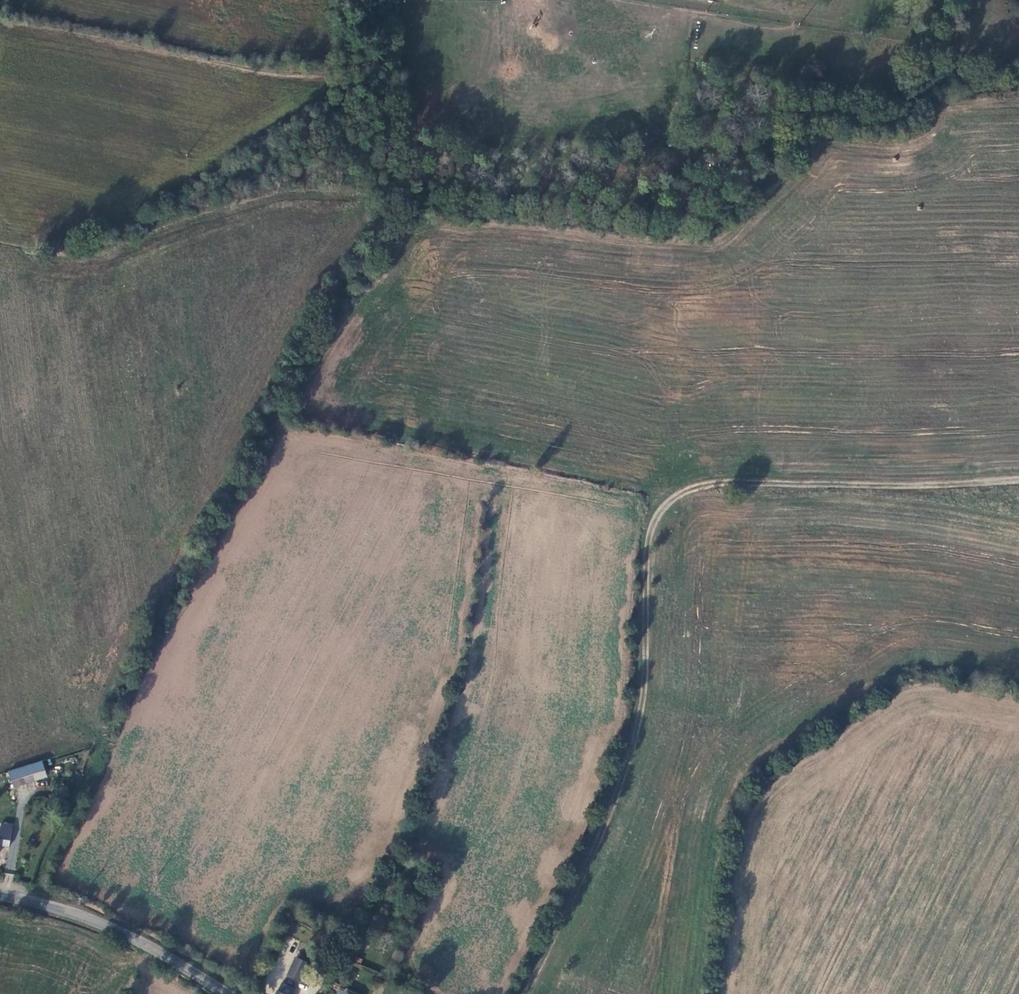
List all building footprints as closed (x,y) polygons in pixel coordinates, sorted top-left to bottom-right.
[(47,774),(44,761),(23,767),(26,780),(47,774)] [(9,847),(12,826),(1,824),(0,829),(0,846),(9,847)] [(296,957),(286,975),(298,982),(308,963),(296,957)] [(282,983),(277,993),(296,993),(298,990),(282,983)]
